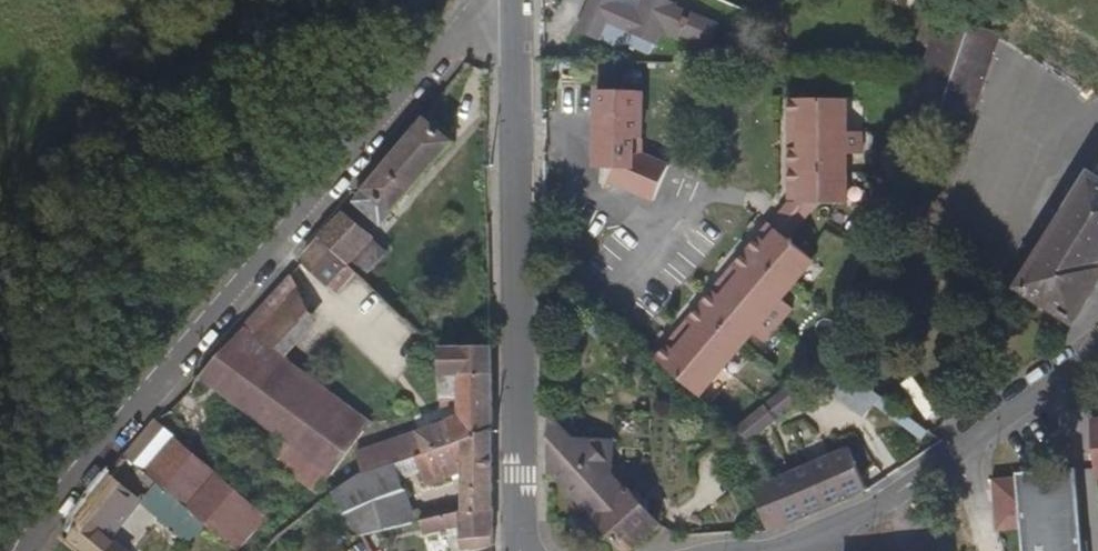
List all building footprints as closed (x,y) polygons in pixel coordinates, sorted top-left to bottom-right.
[(718,26),(657,0),(644,0),(638,14),(604,0),(591,0),(578,31),(617,48),(620,42),(648,55),(653,43),(655,44),(659,35),(673,41),(676,34),(708,48),(718,26)] [(1000,35),(945,16),(926,72),(914,106),(969,125),(1000,35)] [(613,154),(617,161),(608,182),(652,200),(666,167),(641,157),(632,156),(633,138),(641,138),(641,92),(592,89),(593,133),(600,133),(605,154),(613,154)] [(788,201),(821,202),(842,202),(843,151),(861,152),(860,128),(844,128),(842,97),(785,97),(786,115),(796,115),(796,124),(786,123),(786,138),(797,140),(797,149),(787,148),(787,183),(797,183),(797,192),(788,193),(788,201)] [(796,115),(786,115),(786,123),(796,124),(796,115)] [(454,144),(424,118),(353,200),(382,225),(454,144)] [(593,133),(593,161),(617,161),(613,154),(605,154),(600,133),(593,133)] [(641,157),(641,138),(633,138),(632,156),(641,157)] [(797,140),(786,138),(786,143),(787,148),(797,149),(797,140)] [(1026,289),(1074,321),(1097,283),(1097,173),(1026,289)] [(788,188),(788,193),(797,192),(797,183),(787,183),(788,188)] [(772,220),(792,237),(821,202),(788,201),(772,220)] [(388,253),(342,212),(320,238),(359,277),(363,280),(388,253)] [(666,346),(654,359),(700,397),(755,332),(768,340),(798,307),(785,295),(816,257),(792,237),(772,220),(764,229),(772,237),(766,242),(759,236),(735,264),(742,273),(735,280),(726,274),(717,286),(725,292),(719,299),(711,293),(687,321),(696,328),(691,334),(681,328),(674,336),(682,347),(673,353),(666,346)] [(772,237),(764,229),(759,236),(766,242),(772,237)] [(359,277),(320,238),(302,258),(342,295),(359,277)] [(742,273),(735,264),(726,274),(735,280),(742,273)] [(317,321),(288,274),(242,325),(286,356),(317,321)] [(717,286),(711,293),(719,299),(725,292),(717,286)] [(687,321),(681,328),(691,334),(696,328),(687,321)] [(286,356),(242,325),(198,376),(285,441),(273,459),(317,491),(372,421),(286,356)] [(674,336),(666,346),(673,353),(682,347),(674,336)] [(493,375),(493,347),(441,349),(441,356),(460,375),(493,375)] [(494,436),(493,375),(460,375),(441,356),(442,403),(460,403),(460,417),(358,454),(364,474),(396,464),(416,459),(494,436)] [(838,364),(823,385),(863,415),(879,394),(838,364)] [(809,371),(798,379),(811,394),(822,385),(809,371)] [(798,379),(787,388),(800,402),(811,394),(798,379)] [(787,388),(776,396),(789,411),(800,402),(787,388)] [(769,401),(765,405),(778,419),(789,411),(776,396),(769,401)] [(765,405),(738,429),(751,443),(755,439),(778,419),(765,405)] [(664,525),(630,488),(627,489),(619,480),(608,484),(619,445),(592,439),(578,426),(576,412),(546,413),(547,476),(553,475),(624,550),(635,550),(664,525)] [(236,550),(238,550),(264,518),(156,423),(127,455),(160,483),(206,523),(236,550)] [(495,510),(494,436),(416,459),(426,487),(464,475),(464,511),(495,510)] [(848,450),(770,482),(788,525),(866,492),(848,450)] [(396,464),(364,474),(354,478),(333,493),(361,537),(377,532),(417,523),(396,464)] [(994,481),(998,531),(1020,530),(1025,529),(1026,550),(1080,550),(1074,473),(994,481)] [(110,476),(79,518),(83,520),(69,538),(84,550),(126,550),(105,533),(134,496),(110,476)] [(768,533),(788,525),(770,482),(750,490),(768,533)] [(206,523),(160,483),(143,504),(191,544),(206,523)] [(495,548),(495,510),(464,511),(420,522),(424,536),(451,531),(462,530),(462,540),(463,550),(495,548)] [(451,541),(462,540),(462,530),(451,531),(451,541)] [(377,532),(361,537),(369,550),(387,550),(377,532)] [(361,537),(347,550),(369,550),(361,537)]
